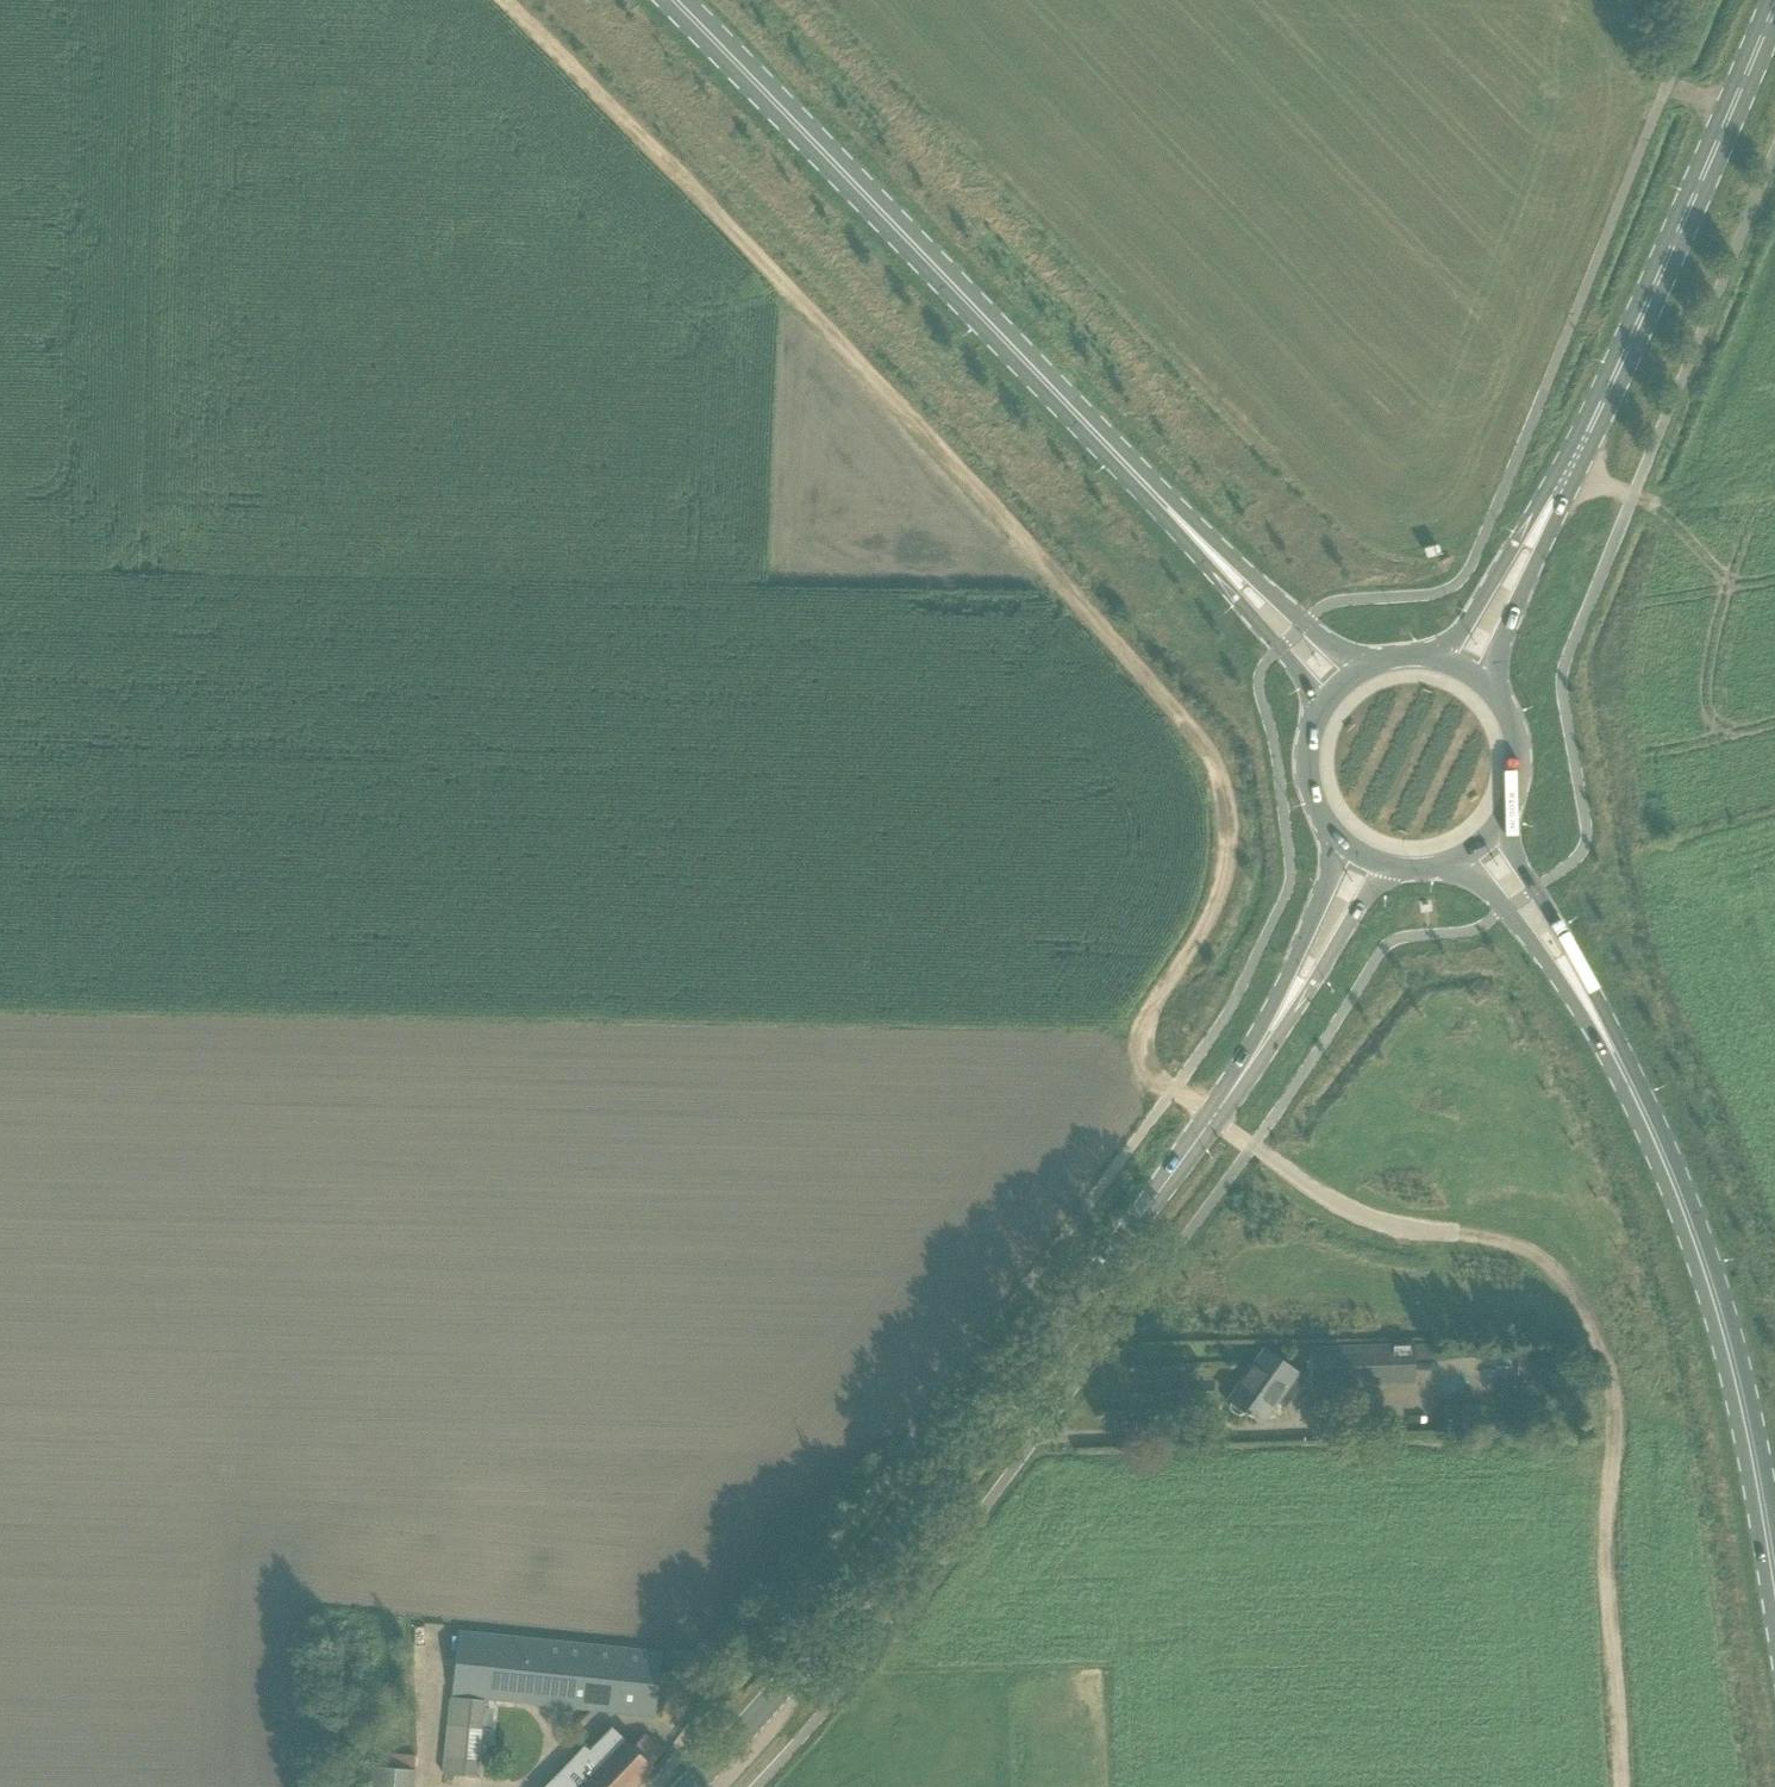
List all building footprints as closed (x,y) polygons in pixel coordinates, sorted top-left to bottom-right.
[(1311,1388),(1414,1384),(1413,1346),(1356,1347),(1309,1349),(1311,1388)] [(1229,1400),(1231,1402),(1230,1404),(1229,1407),(1230,1410),(1236,1415),(1238,1415),(1240,1414),(1242,1413),(1244,1411),(1247,1413),(1246,1415),(1250,1418),(1251,1416),(1260,1422),(1274,1402),(1283,1408),(1304,1379),(1264,1350),(1229,1400)] [(486,1485),(500,1487),(502,1473),(489,1471),(486,1485)] [(491,1698),(631,1714),(654,1717),(662,1648),(657,1647),(657,1651),(460,1629),(444,1774),(482,1778),(491,1698)] [(654,1767),(651,1765),(662,1753),(644,1735),(632,1747),(612,1728),(588,1752),(584,1748),(546,1786),(635,1786),(654,1767)] [(331,1769),(342,1770),(343,1751),(333,1750),(331,1769)] [(375,1766),(413,1769),(414,1756),(377,1752),(375,1766)]
